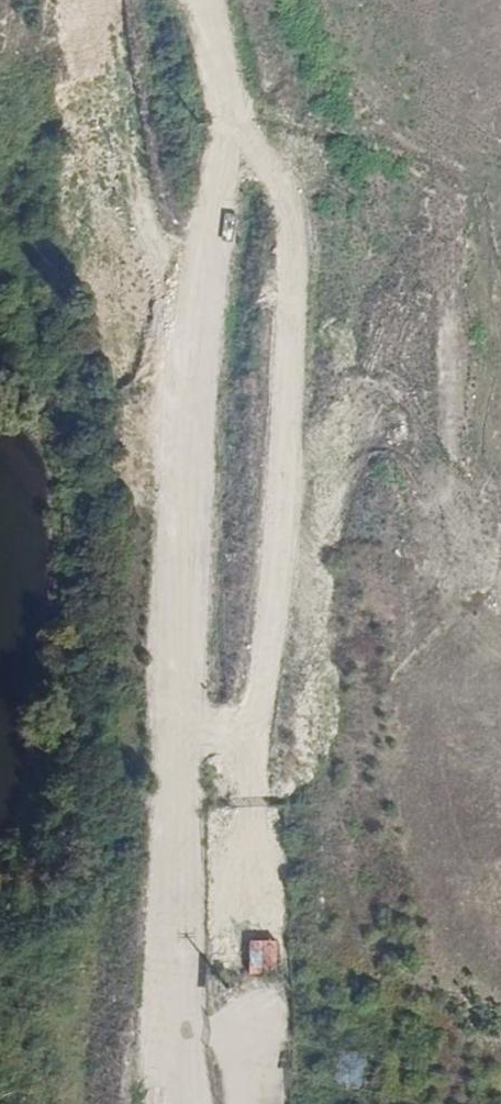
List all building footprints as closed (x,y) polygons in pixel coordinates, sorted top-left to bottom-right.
[(250,938),(249,972),(277,973),(278,939),(250,938)]
